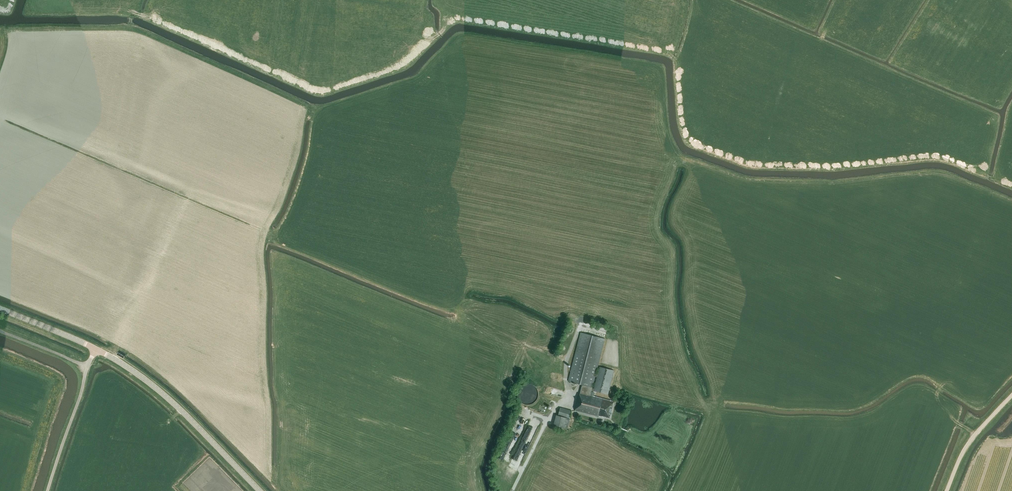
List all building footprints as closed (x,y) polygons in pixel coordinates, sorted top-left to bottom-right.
[(614,401),(590,395),(592,390),(608,394),(614,371),(600,367),(598,375),(596,374),(605,339),(581,333),(568,381),(582,385),(575,411),(599,417),(599,416),(602,416),(610,418),(614,403),(614,401)] [(538,395),(538,394),(538,392),(538,391),(537,389),(536,388),(535,386),(534,385),(533,385),(531,384),(530,384),(528,384),(526,384),(525,384),(524,384),(522,385),(521,386),(520,387),(519,389),(518,390),(518,391),(517,393),(517,394),(517,396),(518,399),(519,400),(520,402),(522,403),(523,404),(524,404),(525,404),(526,404),(528,405),(530,404),(531,404),(532,404),(533,403),(535,402),(536,400),(537,399),(538,398),(538,397),(538,395)] [(572,411),(560,408),(558,415),(570,419),(572,411)] [(567,429),(570,419),(556,415),(554,425),(567,429)]
